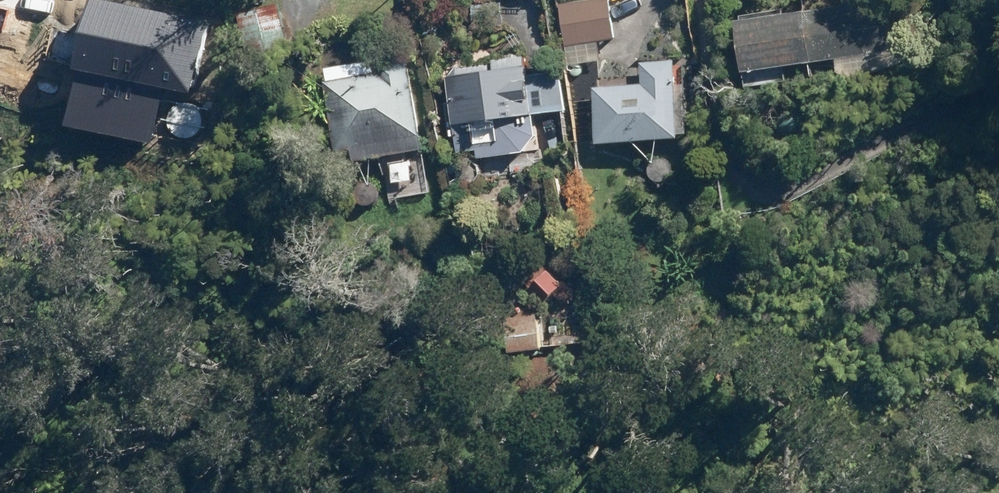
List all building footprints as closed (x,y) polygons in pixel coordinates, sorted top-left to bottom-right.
[(505,0),(500,0),(475,3),(478,31),(508,28),(505,0)] [(571,48),(621,40),(616,0),(596,0),(564,5),(571,48)] [(894,0),(891,0),(747,21),(755,76),(826,66),(825,63),(901,52),(894,0)] [(257,74),(296,65),(282,3),(244,12),(257,74)] [(584,65),(607,62),(603,43),(581,47),(584,65)] [(431,138),(414,56),(380,63),(382,72),(328,84),(343,156),(431,138)] [(539,64),(538,58),(502,62),(503,70),(454,77),(462,129),(483,126),(488,147),(510,142),(506,122),(572,112),(564,60),(539,64)] [(606,146),(690,140),(685,60),(646,63),(648,86),(602,89),(606,146)]
